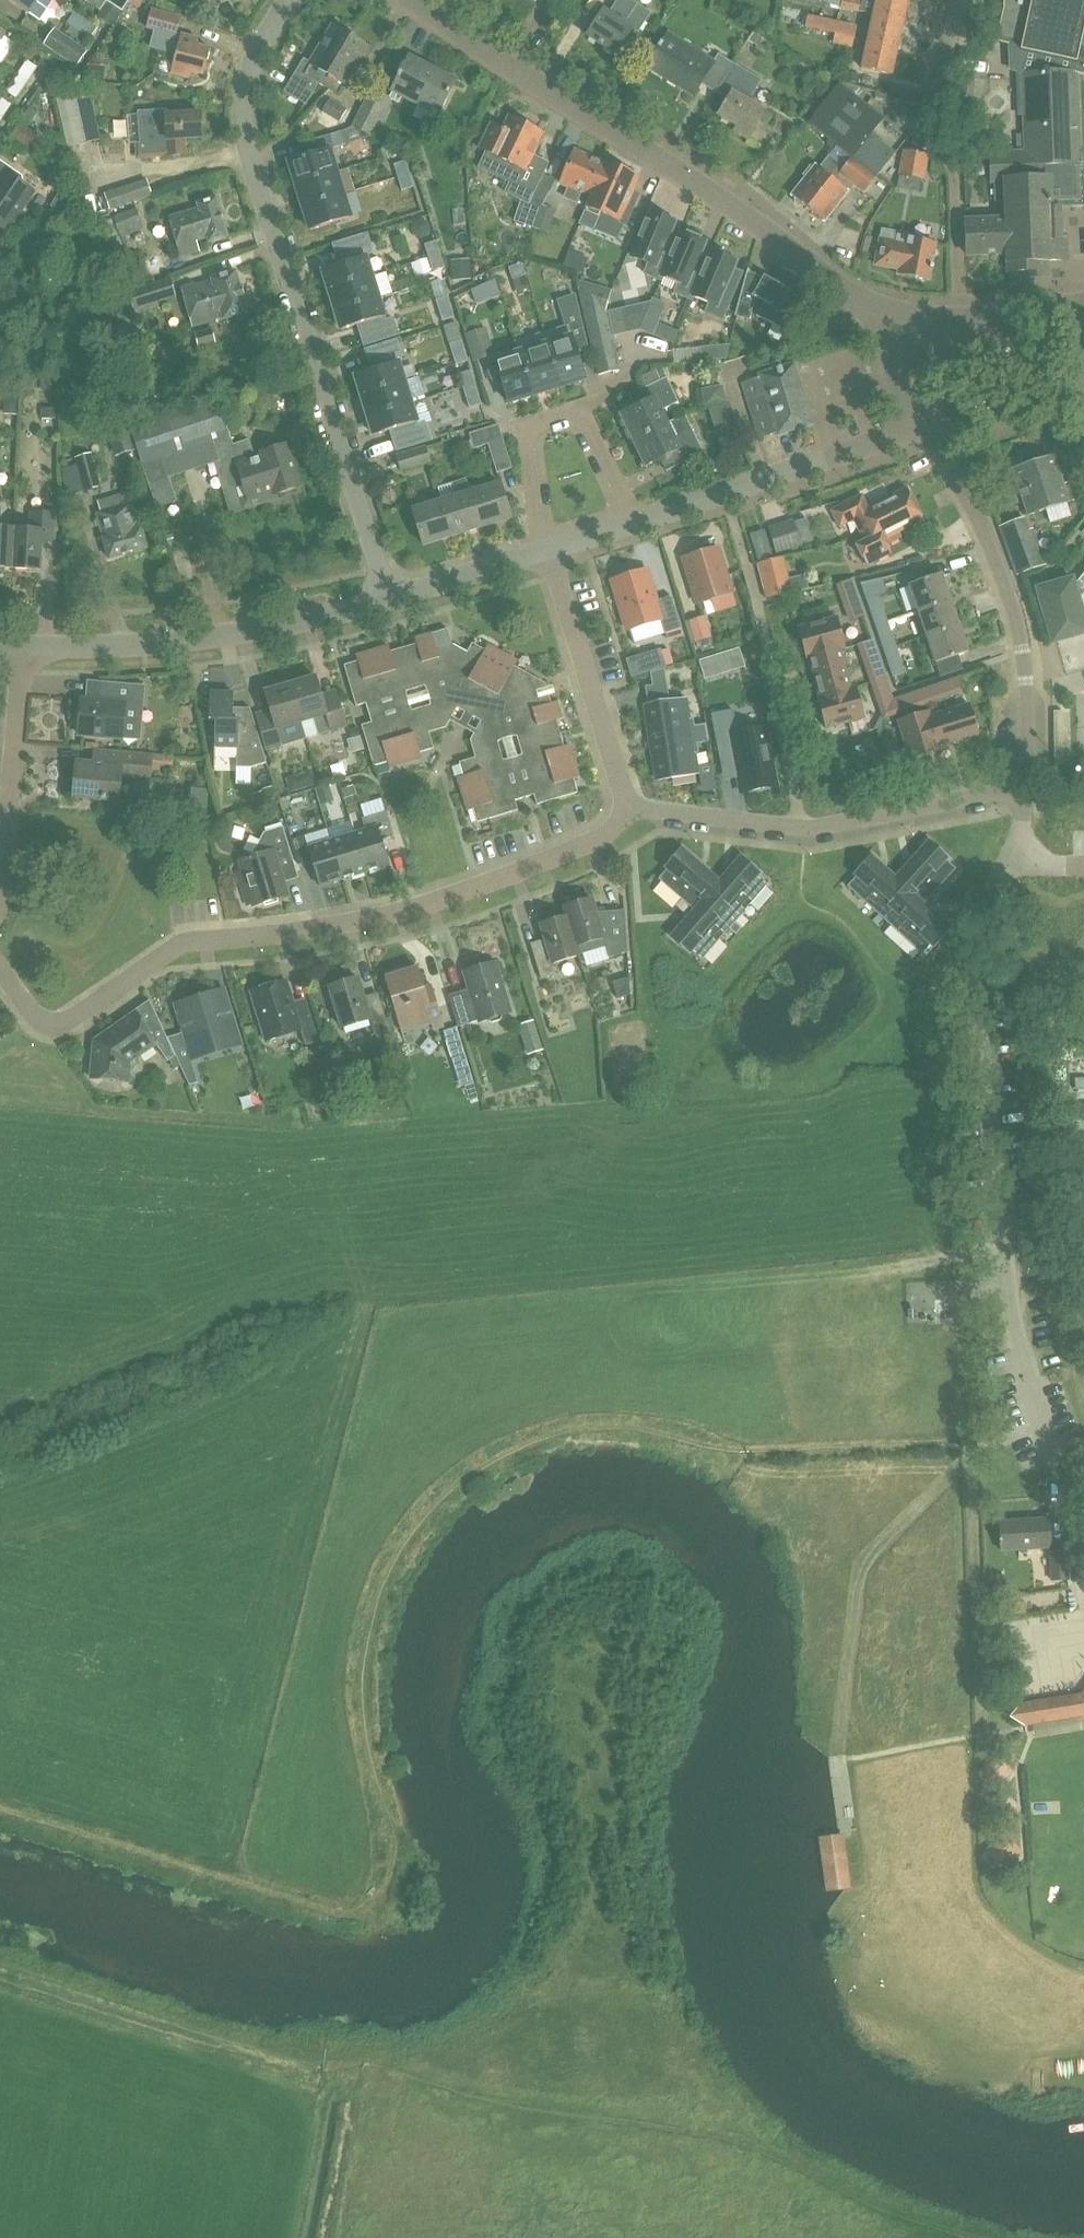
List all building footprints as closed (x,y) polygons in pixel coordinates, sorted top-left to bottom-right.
[(29,14),(40,21),(54,0),(9,0),(29,14)] [(100,11),(107,1),(106,0),(84,0),(100,11)] [(122,9),(128,0),(108,0),(122,9)] [(616,54),(633,29),(638,33),(651,12),(632,0),(617,0),(609,13),(604,9),(587,35),(616,54)] [(860,12),(863,1),(860,0),(828,0),(827,3),(841,6),(840,8),(860,12)] [(904,20),(908,0),(876,0),(873,13),(904,20)] [(1075,72),(1083,74),(1083,0),(1005,0),(1004,6),(1009,7),(1001,42),(1009,44),(1010,69),(1017,70),(1018,114),(1025,114),(1023,74),(1075,72)] [(97,17),(109,26),(120,10),(107,1),(97,17)] [(199,39),(181,34),(177,33),(181,18),(159,13),(151,10),(146,28),(154,29),(150,46),(161,48),(176,52),(171,73),(190,78),(192,71),(204,75),(211,49),(197,45),(199,39)] [(69,22),(85,33),(92,22),(76,12),(69,22)] [(868,40),(898,47),(904,20),(873,13),(868,40)] [(821,31),(835,34),(854,38),(857,27),(823,20),(807,17),(805,27),(821,31)] [(94,39),(101,29),(93,24),(87,34),(94,39)] [(284,92),(306,105),(319,83),(323,86),(340,56),(336,54),(348,34),(333,25),(311,62),(304,58),(284,92)] [(43,44),(77,67),(88,51),(54,28),(43,44)] [(701,83),(717,93),(736,64),(718,53),(713,61),(668,33),(647,66),(693,95),(701,83)] [(340,56),(323,86),(339,96),(345,85),(347,86),(370,47),(348,34),(336,54),(340,56)] [(854,38),(835,34),(833,43),(853,47),(854,38)] [(862,68),(892,74),(898,47),(868,40),(862,68)] [(392,91),(439,115),(456,81),(409,57),(392,91)] [(17,75),(27,82),(38,67),(27,60),(17,75)] [(106,66),(90,64),(89,76),(105,77),(106,66)] [(734,131),(748,140),(766,110),(760,107),(762,103),(752,97),(762,79),(736,64),(717,93),(727,99),(718,115),(737,126),(734,131)] [(858,83),(860,74),(843,71),(841,79),(858,83)] [(1075,72),(1023,74),(1025,114),(1026,151),(990,153),(991,179),(994,179),(995,202),(1005,202),(1006,219),(965,221),(966,254),(1007,252),(1008,270),(1026,269),(1027,277),(1046,276),(1046,260),(1067,259),(1066,237),(1061,237),(1059,207),(1083,206),(1083,162),(1079,162),(1075,72)] [(959,102),(973,102),(975,74),(961,73),(959,102)] [(6,91),(16,98),(27,82),(17,75),(6,91)] [(791,195),(824,221),(848,191),(835,180),(840,174),(864,193),(896,152),(872,132),(883,118),(840,83),(809,123),(837,145),(830,155),(829,154),(819,167),(816,165),(791,195)] [(371,87),(359,112),(353,126),(372,136),(381,117),(377,115),(387,95),(371,87)] [(57,99),(68,148),(101,140),(89,90),(57,99)] [(1,120),(12,105),(1,98),(0,100),(0,119),(1,120)] [(353,126),(359,112),(349,106),(347,108),(330,98),(316,122),(333,133),(340,123),(348,128),(353,126)] [(30,126),(38,114),(29,108),(21,120),(30,126)] [(137,143),(138,157),(185,154),(184,138),(202,137),(200,112),(166,115),(166,111),(139,113),(141,143),(137,143)] [(514,220),(533,227),(539,206),(530,203),(544,173),(549,162),(533,154),(543,133),(509,117),(504,129),(491,123),(479,148),(486,151),(478,167),(509,182),(504,192),(521,200),(514,220)] [(11,136),(28,148),(38,134),(20,122),(11,136)] [(330,135),(334,147),(346,144),(342,131),(330,135)] [(99,145),(87,149),(97,180),(109,176),(99,145)] [(289,160),(296,184),(336,171),(329,148),(289,160)] [(898,175),(924,179),(929,153),(903,148),(898,175)] [(588,194),(602,161),(575,150),(561,183),(567,186),(564,197),(577,202),(582,193),(582,191),(588,194)] [(7,229),(33,191),(21,182),(23,179),(23,175),(0,160),(0,227),(3,226),(7,229)] [(398,177),(410,173),(406,160),(394,164),(398,177)] [(632,192),(639,177),(602,161),(588,194),(593,195),(588,207),(587,206),(578,224),(593,230),(602,212),(626,223),(638,194),(632,192)] [(296,184),(304,207),(344,195),(336,171),(296,184)] [(414,186),(410,173),(398,177),(402,190),(414,186)] [(147,179),(104,193),(110,210),(153,196),(147,179)] [(75,201),(60,192),(52,205),(67,214),(75,201)] [(304,207),(311,230),(350,217),(344,195),(304,207)] [(169,216),(181,257),(200,251),(198,243),(208,240),(209,242),(228,236),(216,198),(198,203),(199,206),(169,216)] [(539,206),(533,227),(541,230),(548,232),(555,211),(539,206)] [(453,208),(454,224),(465,224),(464,208),(453,208)] [(134,209),(114,217),(120,233),(140,226),(134,209)] [(661,279),(663,275),(662,275),(678,239),(668,235),(674,221),(652,212),(633,255),(649,262),(645,272),(661,279)] [(421,219),(414,221),(411,228),(413,234),(420,237),(426,235),(429,229),(427,222),(421,219)] [(897,274),(928,280),(936,242),(894,234),(894,232),(883,229),(881,238),(880,238),(876,260),(884,262),(883,266),(898,269),(897,274)] [(692,299),(693,295),(708,260),(698,256),(705,241),(681,231),(678,239),(662,275),(663,275),(679,283),(675,292),(692,299)] [(323,270),(327,283),(370,269),(365,252),(372,249),(367,234),(334,244),(338,257),(340,264),(323,270)] [(429,256),(441,253),(437,240),(425,244),(429,256)] [(693,295),(710,302),(706,312),(722,319),(742,273),(733,269),(737,260),(712,250),(708,260),(693,295)] [(445,265),(441,253),(429,256),(433,269),(445,265)] [(452,259),(452,279),(471,279),(470,259),(452,259)] [(509,266),(513,278),(525,274),(522,263),(509,266)] [(327,283),(338,316),(381,303),(370,269),(327,283)] [(181,288),(193,327),(223,318),(223,320),(248,312),(236,270),(211,277),(211,279),(181,288)] [(759,316),(786,334),(812,287),(783,270),(776,283),(764,277),(763,279),(749,272),(736,316),(749,319),(754,297),(766,303),(759,316)] [(128,291),(134,309),(176,296),(171,278),(128,291)] [(577,280),(598,374),(620,370),(606,313),(605,308),(607,309),(613,291),(577,280)] [(564,323),(541,330),(545,345),(558,386),(585,378),(577,353),(588,349),(575,294),(557,300),(564,323)] [(437,300),(443,319),(454,316),(448,296),(437,300)] [(652,297),(638,329),(652,335),(666,303),(652,297)] [(359,324),(365,344),(399,334),(394,318),(386,320),(381,303),(338,316),(342,329),(359,324)] [(627,332),(621,307),(607,310),(613,335),(627,332)] [(450,344),(456,364),(468,360),(456,322),(443,326),(449,344),(450,344)] [(194,332),(199,348),(216,342),(211,327),(194,332)] [(464,334),(472,362),(495,355),(487,327),(464,334)] [(516,338),(520,352),(533,394),(558,386),(545,345),(541,330),(516,338)] [(360,389),(403,375),(398,357),(405,355),(400,339),(367,350),(371,363),(373,370),(356,375),(360,389)] [(699,347),(700,360),(726,358),(729,344),(699,347)] [(495,360),(508,402),(533,394),(520,352),(495,360)] [(742,382),(760,438),(777,433),(777,435),(813,424),(794,363),(759,374),(759,376),(742,382)] [(692,375),(703,375),(703,364),(691,364),(692,375)] [(465,390),(476,387),(471,370),(460,373),(465,390)] [(370,421),(413,408),(403,375),(360,389),(370,421)] [(620,414),(633,440),(667,423),(661,410),(678,402),(666,376),(629,395),(635,407),(620,414)] [(53,386),(53,378),(41,378),(41,387),(53,386)] [(701,389),(705,407),(727,402),(723,385),(701,389)] [(481,403),(476,387),(465,390),(470,407),(481,403)] [(4,414),(17,415),(18,393),(6,392),(4,414)] [(149,484),(157,507),(177,500),(169,477),(219,461),(228,490),(244,485),(249,500),(274,492),(275,494),(299,487),(286,444),(262,452),(263,455),(256,457),(249,439),(234,444),(231,436),(227,438),(214,397),(129,426),(137,449),(149,484)] [(708,408),(712,421),(733,414),(730,404),(729,401),(727,402),(708,408)] [(114,457),(137,449),(129,426),(121,404),(100,413),(102,420),(114,457)] [(394,437),(398,450),(431,440),(426,424),(419,426),(413,408),(370,421),(375,435),(392,430),(394,436),(394,437)] [(55,419),(55,410),(42,410),(42,419),(55,419)] [(669,454),(675,466),(703,452),(691,427),(685,415),(667,424),(667,423),(633,440),(645,466),(658,459),(669,454)] [(488,444),(497,472),(512,468),(499,424),(469,433),(474,448),(488,444)] [(396,456),(401,470),(430,461),(426,446),(396,456)] [(68,471),(75,494),(102,486),(93,453),(75,457),(78,469),(68,471)] [(1012,469),(1027,515),(1081,497),(1075,480),(1063,484),(1058,468),(1064,467),(1060,455),(1054,457),(1054,456),(1012,469)] [(467,479),(455,483),(458,494),(441,499),(453,536),(481,527),(471,491),(467,479)] [(471,491),(481,527),(511,518),(500,482),(471,491)] [(854,519),(860,531),(915,503),(907,487),(869,506),(862,494),(845,503),(830,510),(838,527),(854,519)] [(97,513),(110,558),(147,547),(141,526),(139,527),(132,503),(129,491),(97,500),(101,512),(97,513)] [(412,509),(423,545),(453,536),(441,499),(412,509)] [(857,545),(867,564),(871,563),(891,552),(887,544),(902,536),(900,531),(924,519),(915,503),(860,531),(864,541),(857,545)] [(2,574),(5,572),(5,567),(13,568),(15,528),(1,527),(2,509),(0,509),(0,574),(2,574)] [(15,528),(13,568),(41,569),(42,542),(56,543),(58,511),(30,510),(29,528),(15,528)] [(1000,528),(1017,573),(1045,562),(1033,528),(1030,530),(1025,518),(1000,528)] [(768,527),(777,553),(802,545),(794,519),(768,527)] [(902,561),(921,556),(917,540),(898,545),(902,561)] [(683,558),(697,603),(732,592),(718,547),(683,558)] [(756,563),(766,598),(791,592),(783,556),(756,563)] [(647,570),(611,580),(627,630),(661,619),(665,633),(681,628),(671,596),(656,601),(647,570)] [(909,584),(918,610),(950,599),(941,573),(909,584)] [(1053,641),(1083,632),(1083,574),(1079,580),(1081,581),(1074,583),(1072,578),(1038,588),(1053,641)] [(843,604),(851,602),(859,599),(852,580),(844,583),(837,585),(843,604)] [(866,599),(875,626),(888,621),(879,595),(866,599)] [(918,610),(927,636),(959,625),(950,599),(918,610)] [(695,643),(711,637),(703,615),(688,621),(695,643)] [(807,659),(809,658),(841,650),(845,648),(836,617),(798,627),(807,659)] [(875,626),(884,651),(896,647),(888,621),(875,626)] [(927,636),(936,662),(968,651),(959,625),(927,636)] [(390,767),(423,758),(420,751),(433,747),(429,732),(447,727),(457,707),(469,714),(502,653),(487,644),(485,649),(472,643),(467,652),(453,644),(448,627),(415,637),(417,643),(390,651),(389,646),(356,655),(358,661),(344,665),(356,705),(366,703),(372,722),(362,725),(374,765),(388,761),(390,767)] [(745,666),(739,647),(698,660),(705,679),(745,666)] [(892,676),(905,672),(896,647),(884,651),(884,652),(892,676)] [(841,650),(809,658),(820,696),(851,688),(841,650)] [(665,668),(660,651),(626,661),(631,678),(650,672),(664,668),(665,668)] [(541,706),(536,690),(522,682),(527,673),(515,666),(518,661),(502,653),(469,714),(480,720),(470,740),(475,757),(460,762),(464,775),(458,777),(468,810),(473,808),(477,822),(490,818),(518,810),(515,800),(534,794),(537,804),(577,792),(573,779),(579,777),(569,744),(564,746),(556,720),(562,718),(557,701),(541,706)] [(886,677),(882,666),(875,669),(866,672),(870,682),(886,677)] [(652,685),(666,683),(664,668),(650,672),(652,685)] [(316,676),(291,684),(302,721),(313,718),(319,734),(348,726),(336,689),(321,693),(316,676)] [(890,688),(886,677),(870,682),(874,693),(890,688)] [(122,737),(140,739),(146,685),(112,682),(110,701),(82,698),(79,734),(122,737)] [(255,712),(266,750),(295,741),(290,725),(302,721),(291,684),(265,691),(270,707),(255,712)] [(922,689),(927,705),(938,701),(933,685),(922,689)] [(851,688),(820,696),(817,697),(826,728),(864,718),(855,687),(851,688)] [(927,705),(922,689),(911,692),(916,708),(927,705)] [(237,747),(237,766),(251,767),(267,762),(252,713),(237,718),(233,718),(234,692),(210,691),(209,719),(215,719),(215,747),(237,747)] [(729,696),(709,700),(717,745),(732,743),(738,778),(774,771),(762,712),(733,718),(729,696)] [(695,735),(707,734),(705,724),(694,726),(693,719),(688,720),(685,698),(645,705),(651,742),(695,735)] [(969,704),(930,715),(940,747),(978,735),(969,704)] [(940,747),(930,715),(929,711),(898,720),(909,758),(940,749),(940,747)] [(651,742),(657,780),(696,774),(693,753),(698,752),(697,744),(695,735),(651,742)] [(73,797),(120,801),(122,776),(151,779),(153,763),(173,765),(173,756),(153,754),(153,753),(97,748),(93,748),(92,761),(76,760),(73,797)] [(316,785),(312,771),(299,774),(303,788),(316,785)] [(321,785),(315,787),(320,804),(333,800),(328,783),(321,785)] [(357,795),(354,785),(341,789),(344,799),(357,795)] [(263,802),(275,798),(272,786),(260,790),(263,802)] [(191,810),(206,811),(208,791),(193,789),(191,810)] [(355,834),(366,871),(390,863),(382,839),(395,835),(387,810),(362,817),(366,830),(355,834)] [(253,902),(254,905),(287,894),(283,879),(285,874),(297,871),(283,826),(266,831),(268,837),(261,839),(240,878),(247,904),(253,902)] [(331,841),(342,878),(366,871),(355,834),(331,841)] [(312,860),(319,885),(342,878),(331,841),(308,848),(304,836),(292,839),(299,864),(312,860)] [(931,843),(895,882),(909,894),(922,906),(956,869),(944,858),(945,856),(944,855),(942,857),(930,846),(932,844),(931,843)] [(658,879),(696,912),(708,898),(719,885),(680,850),(679,852),(681,853),(670,866),(668,864),(667,865),(669,867),(658,879)] [(742,858),(719,885),(708,898),(735,922),(768,884),(756,873),(757,871),(756,870),(754,872),(742,861),(744,859),(742,858)] [(847,886),(885,920),(909,894),(895,882),(870,858),(869,859),(870,861),(859,873),(857,871),(856,873),(858,874),(847,886)] [(909,894),(885,920),(892,927),(922,954),(933,942),(935,944),(936,943),(934,941),(945,929),(947,930),(948,929),(946,927),(922,906),(909,894)] [(568,916),(580,954),(606,946),(610,956),(627,951),(624,910),(596,912),(592,898),(564,907),(567,916),(568,916)] [(708,898),(696,912),(683,927),(673,938),(674,939),(676,937),(688,948),(686,950),(688,951),(689,950),(701,960),(730,927),(735,922),(708,898)] [(748,920),(741,915),(735,922),(741,928),(748,920)] [(533,951),(542,978),(556,974),(553,962),(580,954),(568,916),(567,916),(541,924),(548,946),(533,951)] [(449,994),(458,1026),(480,1020),(480,1021),(487,1019),(492,1022),(500,1019),(504,1013),(510,1012),(495,962),(464,971),(469,988),(449,994)] [(385,977),(402,1032),(431,1022),(433,1029),(445,1025),(432,984),(424,987),(418,967),(385,977)] [(630,994),(628,976),(611,981),(617,998),(630,994)] [(370,1018),(374,1032),(389,1027),(380,1000),(365,1004),(357,978),(330,986),(343,1027),(370,1018)] [(301,1030),(305,1045),(319,1040),(310,1010),(296,1014),(286,980),(252,991),(267,1040),(301,1030)] [(174,1004),(187,1046),(238,1030),(225,988),(174,1004)] [(91,1077),(128,1081),(129,1073),(140,1055),(156,1044),(168,1061),(175,1055),(167,1037),(158,1017),(145,1026),(135,1012),(100,1036),(93,1048),(91,1077)] [(520,1025),(524,1039),(538,1034),(534,1021),(520,1025)] [(457,1026),(444,1031),(461,1086),(474,1083),(457,1026)] [(314,1072),(328,1068),(323,1053),(310,1057),(314,1072)] [(1076,1119),(1083,1119),(1083,1105),(1075,1105),(1076,1119)] [(999,1520),(1001,1551),(1051,1548),(1049,1517),(999,1520)] [(1051,1551),(1052,1580),(1069,1579),(1067,1549),(1051,1551)] [(1012,1603),(1014,1614),(1025,1612),(1024,1601),(1012,1603)] [(1026,1725),(1083,1715),(1083,1690),(1081,1694),(1022,1703),(1012,1716),(1026,1725)] [(994,1701),(995,1709),(1004,1708),(1003,1700),(994,1701)] [(1011,1770),(999,1757),(987,1770),(999,1782),(1011,1770)] [(991,1804),(1003,1816),(1015,1803),(1003,1791),(991,1804)] [(843,1834),(818,1837),(826,1893),(851,1889),(843,1834)] [(1002,1834),(987,1850),(1002,1865),(1018,1849),(1002,1834)]
